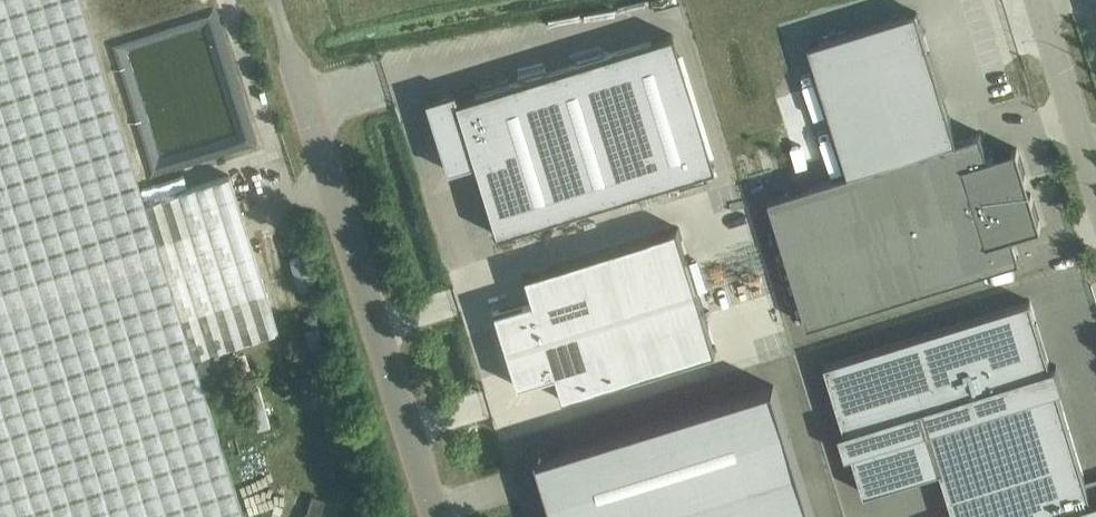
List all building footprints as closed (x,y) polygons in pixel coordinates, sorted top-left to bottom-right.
[(193,356),(278,329),(230,175),(145,201),(81,0),(0,0),(0,516),(244,516),(193,356)] [(848,172),(768,197),(808,324),(1020,258),(1013,234),(1041,225),(1031,192),(1028,193),(1024,181),(1027,180),(1017,147),(988,155),(981,131),(957,138),(920,19),(919,20),(917,11),(908,13),(907,12),(818,40),(819,41),(810,44),(812,53),(811,53),(848,172)] [(671,33),(456,99),(453,90),(424,99),(446,170),(471,162),(493,234),(712,167),(671,33)] [(530,303),(495,314),(517,383),(552,372),(560,399),(716,351),(678,226),(522,277),(530,303)] [(306,255),(290,260),(300,291),(315,286),(306,255)] [(1092,500),(1057,388),(1063,386),(1056,363),(1050,365),(1030,299),(825,362),(845,429),(839,431),(846,453),(852,451),(865,492),(941,469),(955,516),(1095,516),(1095,499),(1092,500)] [(316,322),(304,326),(318,370),(330,366),(316,322)] [(774,385),(539,457),(538,453),(536,453),(556,516),(815,516),(774,385)] [(260,389),(247,393),(257,429),(270,425),(260,389)]
